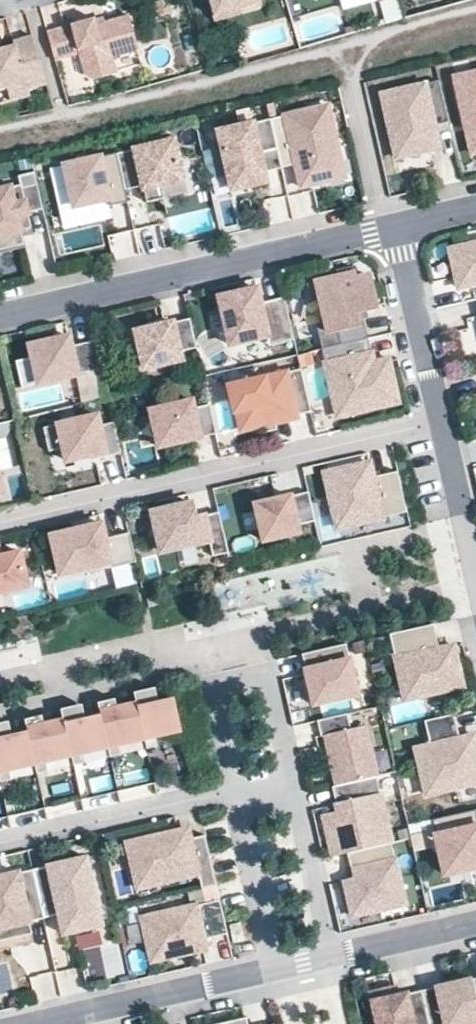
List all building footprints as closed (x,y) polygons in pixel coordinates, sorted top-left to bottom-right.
[(217,22),(255,10),(253,0),(210,0),(217,22)] [(93,21),(45,33),(53,63),(78,57),(82,75),(90,81),(116,74),(112,57),(139,51),(130,16),(105,22),(107,31),(96,33),(93,21)] [(33,28),(7,35),(9,43),(0,46),(0,94),(22,88),(25,98),(51,91),(33,28)] [(457,76),(473,152),(475,152),(475,72),(457,76)] [(449,119),(438,79),(384,94),(401,156),(442,145),(436,123),(449,119)] [(344,161),(329,102),(268,118),(275,146),(281,167),(299,162),(302,174),(310,172),(313,184),(333,179),(329,164),(344,161)] [(275,146),(268,118),(216,130),(226,171),(264,163),(258,150),(275,146)] [(186,180),(174,139),(124,154),(132,184),(145,180),(151,200),(165,195),(163,186),(186,180)] [(129,204),(118,151),(66,162),(75,206),(107,199),(111,208),(129,204)] [(35,172),(20,176),(22,184),(4,188),(2,178),(0,179),(0,242),(1,246),(21,242),(18,227),(31,224),(28,210),(43,207),(35,172)] [(265,223),(288,222),(287,199),(264,199),(265,223)] [(114,260),(133,253),(126,232),(107,239),(114,260)] [(437,254),(447,295),(475,289),(475,245),(437,254)] [(339,276),(308,282),(311,301),(321,299),(326,320),(317,322),(325,357),(375,346),(369,313),(380,311),(372,272),(355,275),(353,263),(334,266),(339,276)] [(259,302),(254,284),(220,293),(233,343),(291,328),(283,296),(259,302)] [(193,317),(136,329),(144,367),(181,359),(179,349),(199,345),(193,317)] [(103,366),(96,338),(70,344),(68,336),(27,345),(35,381),(103,366)] [(375,362),(375,346),(325,357),(335,401),(350,398),(353,413),(401,402),(391,358),(375,362)] [(312,411),(301,368),(243,383),(247,397),(238,399),(245,429),(263,424),(265,432),(278,429),(276,420),(312,411)] [(192,393),(148,405),(159,443),(218,427),(210,400),(195,404),(192,393)] [(99,423),(97,415),(44,426),(50,451),(63,448),(66,459),(98,452),(99,458),(123,453),(116,420),(99,423)] [(375,476),(372,461),(326,472),(338,527),(408,511),(399,471),(375,476)] [(314,518),(308,491),(257,502),(265,540),(299,532),(297,522),(314,518)] [(190,501),(153,512),(164,550),(208,537),(214,558),(231,553),(219,511),(195,518),(190,501)] [(104,539),(100,526),(53,538),(62,573),(114,561),(116,569),(137,564),(130,533),(104,539)] [(32,588),(23,551),(0,556),(0,595),(32,588)] [(133,567),(111,570),(114,590),(135,588),(133,567)] [(435,623),(389,633),(404,700),(464,688),(455,645),(440,648),(435,623)] [(347,645),(303,654),(314,701),(358,692),(347,645)] [(156,691),(135,697),(138,708),(145,738),(148,749),(157,746),(155,735),(180,729),(174,699),(159,703),(156,691)] [(119,743),(145,738),(138,708),(118,713),(114,699),(99,702),(101,716),(107,746),(112,756),(122,754),(119,743)] [(83,709),(63,713),(64,724),(73,754),(75,766),(84,763),(82,751),(107,746),(101,716),(86,719),(83,709)] [(425,792),(475,781),(475,746),(474,736),(462,739),(455,713),(425,720),(431,745),(415,748),(425,792)] [(347,714),(320,720),(323,733),(328,734),(339,784),(374,775),(363,727),(350,730),(347,714)] [(28,733),(35,763),(38,774),(48,771),(45,761),(73,754),(64,724),(45,729),(42,716),(25,720),(28,733)] [(0,727),(0,777),(2,782),(12,779),(9,769),(35,763),(28,733),(13,737),(10,725),(0,727)] [(380,777),(386,801),(400,797),(394,774),(380,777)] [(374,775),(339,784),(330,786),(342,832),(328,836),(334,858),(347,854),(391,843),(374,775)] [(430,819),(444,873),(475,866),(475,817),(474,808),(430,819)] [(178,833),(127,845),(133,874),(157,871),(159,885),(199,877),(202,888),(217,883),(204,835),(179,842),(178,833)] [(391,843),(347,854),(354,878),(347,879),(356,912),(405,903),(391,843)] [(87,858),(33,870),(43,918),(60,914),(64,932),(103,925),(87,858)] [(0,878),(0,928),(43,918),(33,870),(0,878)] [(220,899),(144,918),(155,960),(208,949),(206,936),(228,931),(220,899)] [(245,940),(238,921),(230,923),(237,943),(245,940)] [(37,1002),(59,996),(53,972),(31,978),(37,1002)] [(421,990),(428,1023),(430,1023),(445,1022),(445,1023),(462,1023),(475,1021),(475,999),(472,985),(461,988),(458,982),(421,990)] [(372,997),(378,1023),(428,1023),(421,990),(386,999),(385,995),(372,997)] [(209,1023),(251,1023),(249,1014),(209,1023)]
